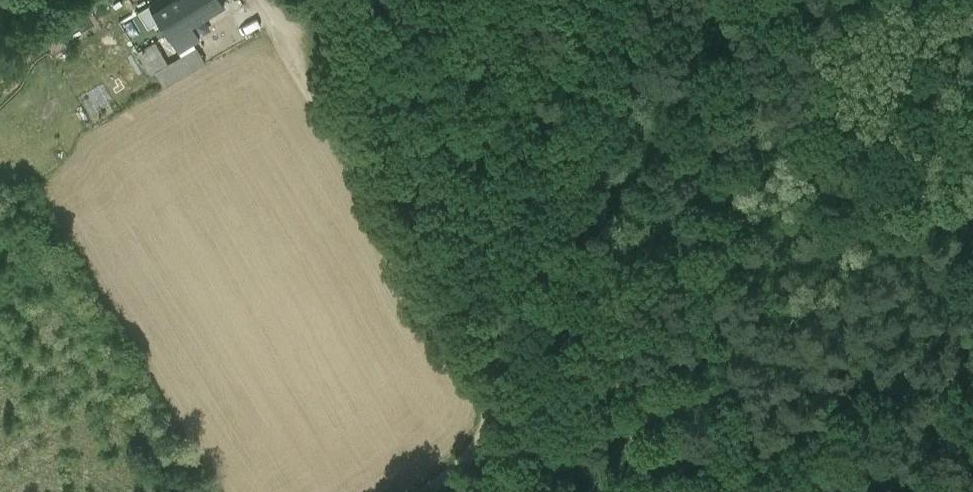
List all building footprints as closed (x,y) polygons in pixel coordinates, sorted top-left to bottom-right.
[(213,0),(183,0),(180,2),(199,34),(225,19),(213,0)] [(180,2),(153,17),(173,50),(187,42),(199,34),(180,2)] [(187,42),(173,50),(180,63),(194,54),(187,42)] [(170,77),(157,54),(139,65),(151,87),(157,84),(170,77)] [(170,77),(157,84),(166,99),(207,76),(198,60),(170,77)]
